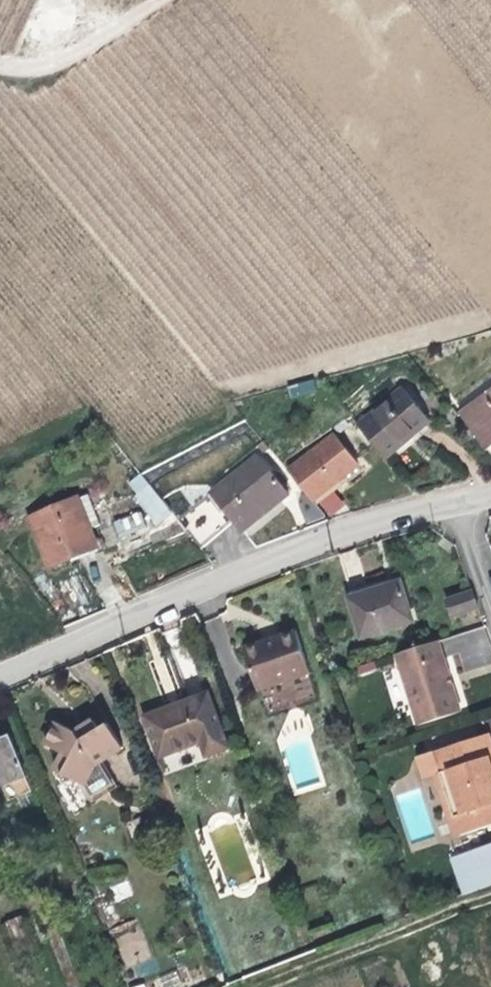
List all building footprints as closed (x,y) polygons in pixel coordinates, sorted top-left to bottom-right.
[(454,403),(482,440),(490,433),(490,374),(454,403)] [(286,385),(290,398),(316,392),(313,379),(286,385)] [(422,411),(397,381),(352,418),(377,448),(400,430),(422,411)] [(281,461),(307,494),(331,474),(351,457),(326,427),(281,461)] [(265,513),(283,499),(254,462),(210,494),(241,532),(265,513)] [(108,518),(97,488),(87,492),(86,490),(40,507),(57,553),(105,537),(101,527),(99,521),(108,518)] [(129,500),(149,524),(164,512),(144,488),(129,500)] [(417,628),(404,587),(378,595),(351,603),(364,644),(417,628)] [(486,616),(480,598),(451,606),(456,625),(486,616)] [(293,628),(275,633),(277,639),(272,640),(263,643),(261,638),(239,645),(252,687),(306,671),(293,628)] [(427,731),(468,720),(456,682),(445,648),(404,660),(427,731)] [(231,745),(212,687),(170,700),(147,707),(161,752),(201,738),(206,753),(231,745)] [(82,776),(96,756),(123,739),(108,711),(101,716),(96,710),(82,718),(76,722),(59,712),(45,734),(64,746),(55,760),(82,776)] [(15,725),(0,731),(0,778),(32,765),(15,725)] [(446,758),(453,782),(473,844),(490,838),(490,745),(446,758)] [(434,787),(453,782),(446,758),(428,764),(434,787)] [(461,862),(474,898),(490,892),(490,852),(461,862)] [(128,880),(111,884),(115,901),(133,896),(128,880)] [(31,940),(20,912),(5,918),(16,945),(31,940)] [(133,918),(109,931),(129,968),(153,955),(133,918)]
